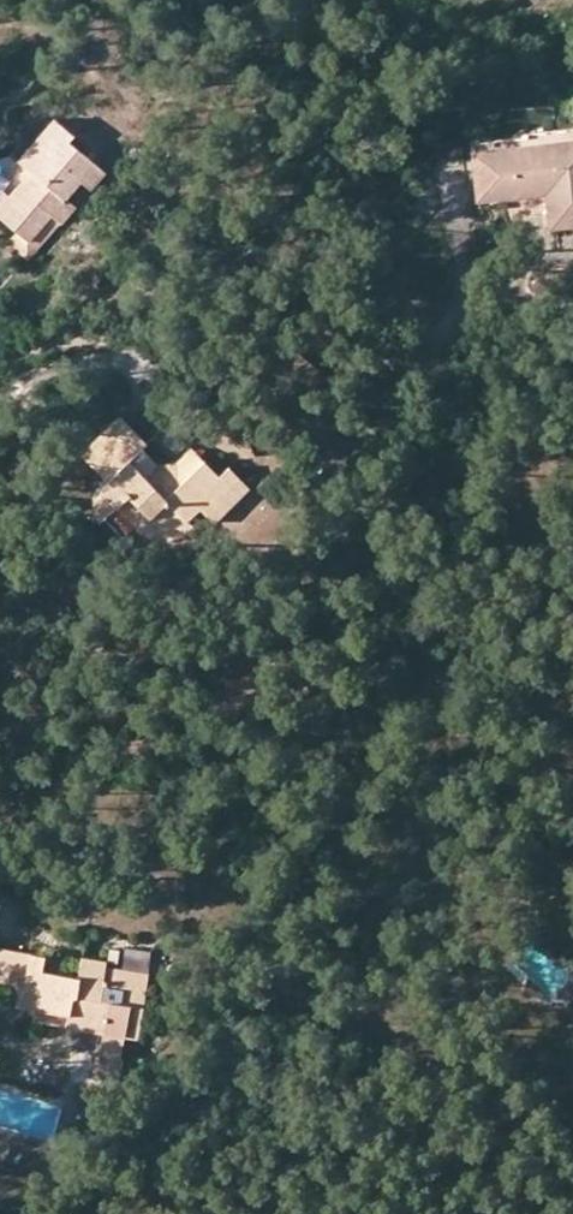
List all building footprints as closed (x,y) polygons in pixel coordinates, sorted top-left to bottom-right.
[(52,220),(68,203),(58,195),(74,179),(83,187),(98,170),(69,142),(74,135),(48,114),(38,128),(26,141),(13,154),(26,166),(17,174),(2,190),(0,189),(0,222),(6,228),(17,239),(43,214),(52,220)] [(20,135),(26,141),(38,128),(30,122),(20,135)] [(544,190),(547,225),(572,223),(572,135),(471,145),(476,196),(544,190)] [(6,163),(17,174),(26,166),(13,154),(6,163)] [(52,220),(43,214),(17,239),(6,228),(0,236),(0,238),(19,256),(52,220)] [(156,514),(144,527),(147,531),(153,537),(160,541),(167,542),(176,543),(184,540),(192,535),(196,527),(198,521),(194,516),(202,506),(218,519),(253,483),(227,460),(218,469),(205,459),(180,483),(164,471),(153,483),(128,461),(142,446),(146,442),(116,415),(77,457),(98,474),(93,481),(96,485),(89,493),(88,507),(97,516),(104,521),(119,507),(132,492),(156,514)] [(165,426),(151,441),(165,455),(180,440),(165,426)] [(154,458),(142,446),(128,461),(153,483),(164,471),(180,483),(205,459),(189,443),(173,458),(154,458)] [(119,507),(144,527),(156,514),(132,492),(119,507)] [(61,1026),(96,1032),(93,1059),(117,1062),(120,1039),(131,1039),(142,975),(102,969),(103,962),(76,957),(73,974),(40,971),(41,955),(0,949),(0,985),(14,988),(12,1006),(29,1009),(63,1014),(61,1026)] [(27,1021),(61,1026),(63,1014),(29,1009),(27,1021)]
